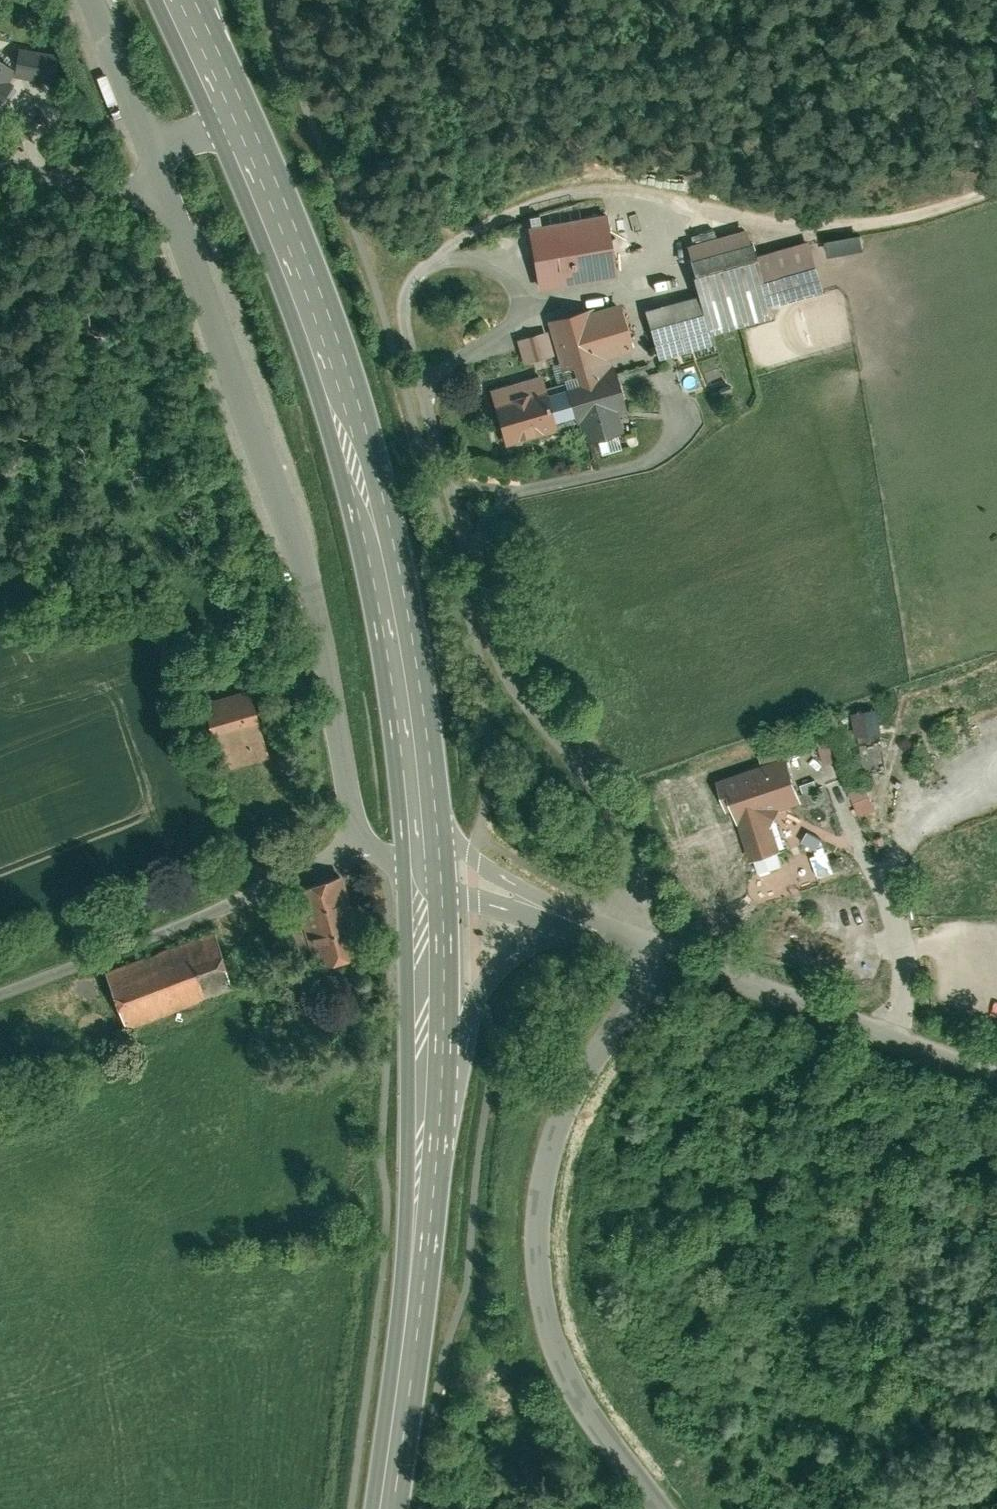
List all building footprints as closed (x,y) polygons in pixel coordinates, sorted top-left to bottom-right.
[(60,58),(21,51),(16,75),(56,82),(60,58)] [(13,71),(0,62),(0,89),(13,71)] [(603,208),(527,220),(537,283),(613,271),(603,208)] [(746,223),(681,240),(695,291),(642,305),(656,357),(710,343),(707,332),(768,316),(765,306),(822,291),(807,236),(753,250),(746,223)] [(861,239),(827,246),(829,257),(863,251),(861,239)] [(543,314),(560,378),(608,364),(605,355),(629,348),(615,299),(582,308),(581,304),(543,314)] [(608,364),(560,378),(571,419),(580,417),(585,438),(618,429),(613,410),(623,407),(611,363),(608,364)] [(539,371),(486,386),(500,438),(571,419),(560,378),(542,383),(539,371)] [(248,685),(203,699),(221,756),(265,742),(248,685)] [(874,706),(853,711),(858,734),(879,729),(874,706)] [(810,731),(793,737),(797,748),(814,742),(810,731)] [(832,740),(821,744),(826,761),(837,757),(832,740)] [(806,801),(787,749),(706,778),(736,821),(748,855),(778,844),(767,815),(806,801)] [(866,787),(851,792),(860,818),(875,813),(866,787)] [(805,828),(800,838),(816,846),(821,836),(805,828)] [(344,871),(297,885),(304,908),(295,911),(302,936),(313,933),(321,960),(366,946),(344,871)] [(212,935),(103,976),(123,1027),(231,986),(212,935)]
